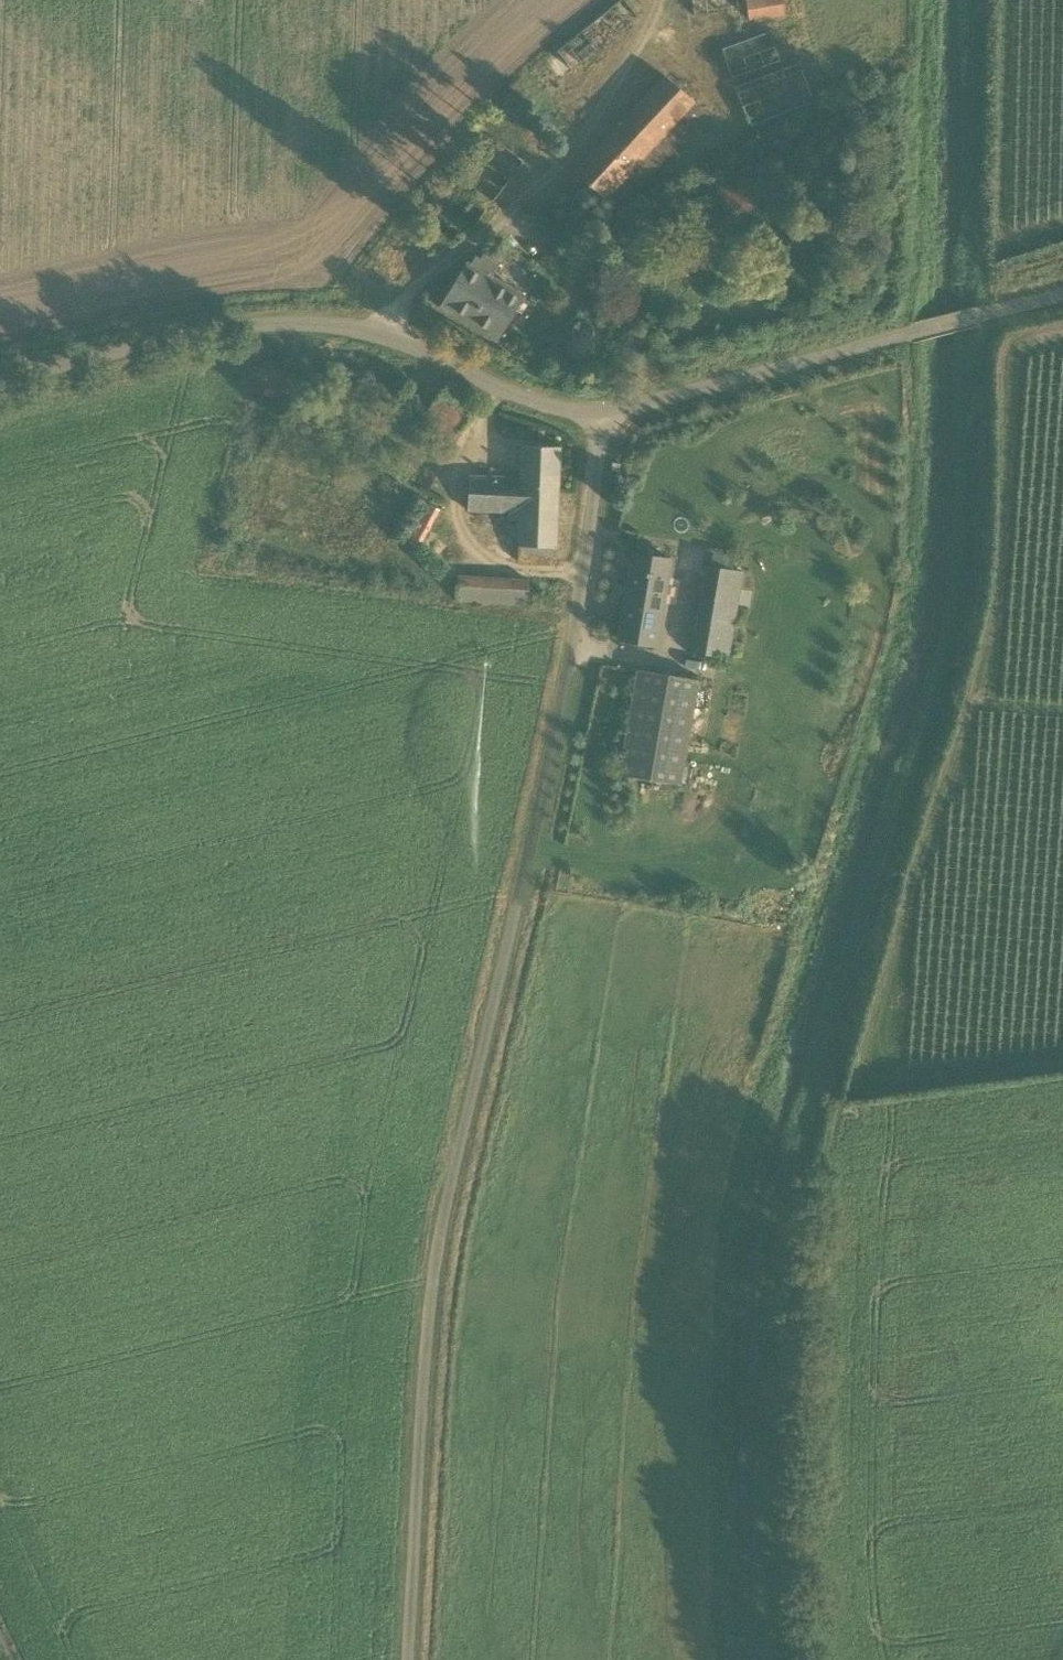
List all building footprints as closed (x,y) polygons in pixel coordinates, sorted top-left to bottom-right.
[(638,16),(625,0),(620,0),(534,72),(548,89),(638,16)] [(771,15),(784,13),(782,0),(746,0),(749,19),(771,15)] [(780,60),(777,52),(769,31),(722,48),(732,78),(780,60)] [(750,125),(771,118),(814,102),(799,63),(735,86),(750,125)] [(638,186),(709,112),(665,75),(576,171),(605,199),(627,175),(638,186)] [(720,186),(727,215),(755,209),(748,180),(720,186)] [(675,198),(687,221),(720,205),(708,182),(675,198)] [(499,264),(482,254),(479,258),(476,256),(471,263),(469,262),(441,308),(496,340),(523,294),(493,276),(499,264)] [(556,562),(560,446),(523,444),(522,477),(470,475),(468,512),(506,514),(506,521),(517,522),(515,561),(556,562)] [(410,542),(420,547),(440,510),(430,505),(410,542)] [(657,646),(672,559),(634,552),(619,639),(657,646)] [(717,552),(716,563),(737,566),(739,556),(717,552)] [(744,571),(734,569),(712,566),(707,565),(693,652),(729,658),(744,571)] [(460,603),(532,604),(533,576),(461,575),(460,603)] [(638,670),(620,774),(680,785),(699,680),(638,670)]
